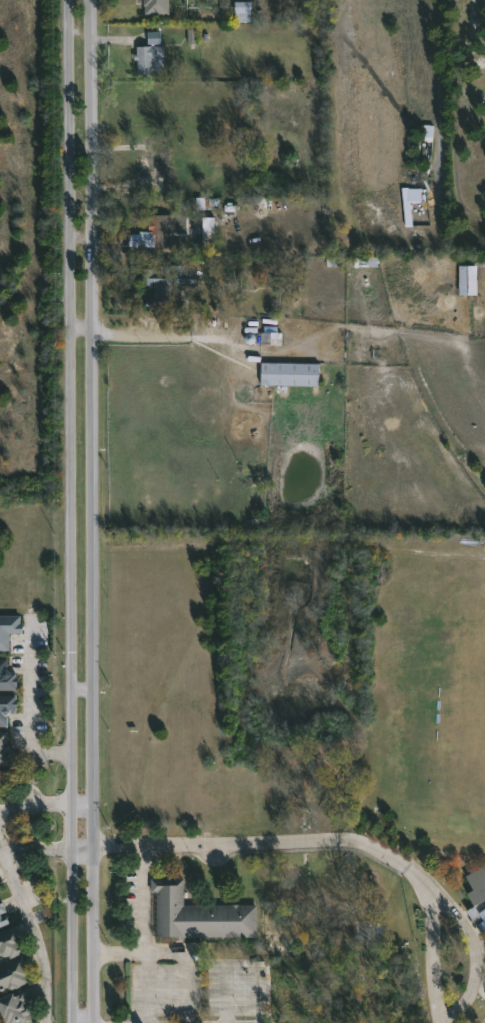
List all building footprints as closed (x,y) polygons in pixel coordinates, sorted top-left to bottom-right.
[(139,14),(139,0),(169,0),(169,14),(139,14)] [(250,0),(250,10),(235,10),(235,0),(250,0)] [(147,45),(160,44),(160,31),(147,31),(147,45)] [(163,45),(163,72),(137,72),(137,45),(163,45)] [(171,174),(140,174),(140,151),(171,151),(171,174)] [(150,213),(176,213),(176,232),(162,232),(162,244),(150,244),(150,213)] [(203,243),(203,216),(214,216),(214,243),(203,243)] [(476,295),(476,266),(458,266),(458,295),(476,295)] [(181,275),(181,313),(148,313),(148,275),(181,275)] [(260,344),(281,343),(281,332),(260,333),(260,344)] [(261,384),(261,361),(319,361),(319,384),(261,384)] [(9,649),(0,649),(0,613),(22,613),(21,632),(9,631),(9,649)] [(16,689),(0,689),(0,656),(7,656),(7,670),(16,670),(16,689)] [(7,725),(0,725),(0,693),(16,693),(16,711),(7,711),(7,725)] [(10,764),(0,764),(0,729),(10,729),(10,764)] [(484,933),(484,864),(466,875),(473,888),(466,893),(483,920),(477,924),(484,934),(484,933)] [(256,936),(156,937),(156,891),(152,891),(152,876),(183,876),(184,903),(256,903),(256,936)] [(10,921),(0,925),(0,898),(1,898),(10,921)] [(21,954),(0,961),(0,931),(13,927),(21,954)] [(32,981),(0,991),(0,965),(24,957),(32,981)] [(36,1018),(20,1022),(3,1022),(0,1014),(0,996),(26,987),(36,1018)]
